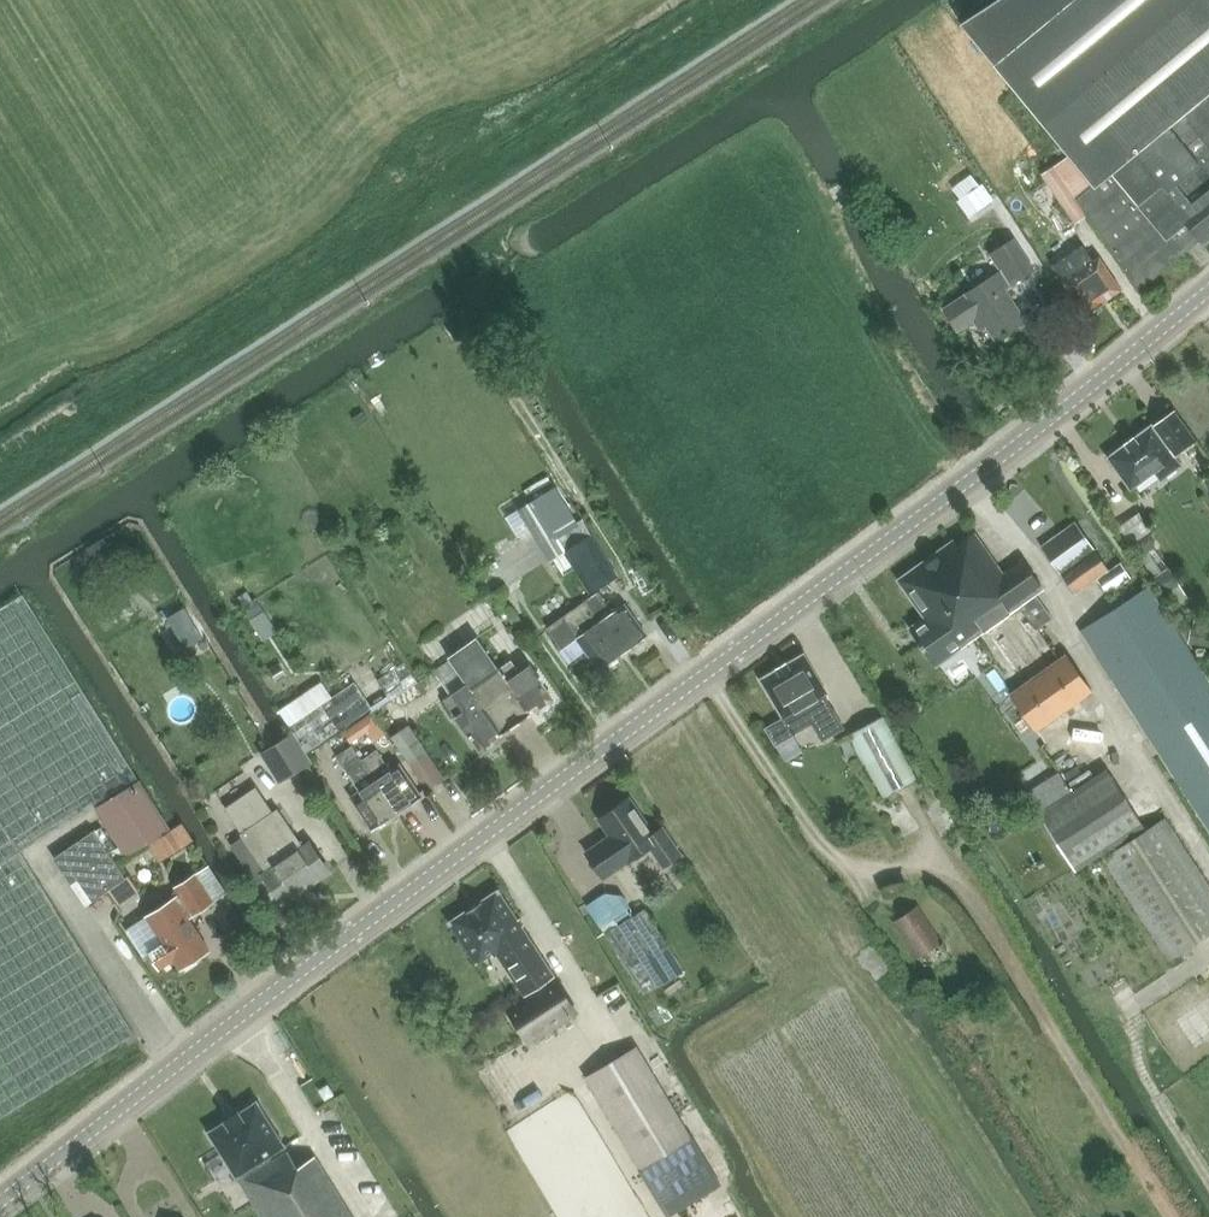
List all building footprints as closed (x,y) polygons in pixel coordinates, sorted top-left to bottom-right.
[(1084,174),(1092,185),(1075,199),(1087,215),(1123,270),(1139,289),(1182,253),(1174,246),(1169,249),(1158,226),(1163,223),(1156,214),(1208,170),(1208,0),(996,0),(960,24),(1067,154),(1084,174)] [(1084,174),(1067,154),(1041,171),(1075,222),(1087,215),(1075,199),(1092,185),(1084,174)] [(1156,214),(1163,223),(1158,226),(1169,249),(1174,246),(1182,253),(1199,240),(1203,245),(1208,239),(1208,170),(1156,214)] [(983,184),(967,194),(978,210),(994,200),(983,184)] [(965,295),(944,309),(957,330),(979,315),(995,340),(1026,321),(1005,288),(1035,269),(1014,237),(989,254),(1000,271),(964,294),(965,295)] [(1077,271),(1062,281),(1085,315),(1122,289),(1099,256),(1094,260),(1084,246),(1068,257),(1077,271)] [(1195,440),(1175,412),(1154,427),(1152,424),(1108,457),(1130,487),(1154,470),(1160,478),(1180,464),(1174,456),(1195,440)] [(523,509),(510,517),(525,543),(538,535),(523,509)] [(1139,513),(1116,529),(1128,546),(1151,530),(1139,513)] [(581,519),(542,543),(552,560),(565,552),(564,551),(591,535),(581,519)] [(1041,546),(1074,593),(1108,569),(1075,522),(1041,546)] [(955,540),(898,580),(925,618),(910,628),(936,665),(1020,606),(1037,629),(1052,618),(1035,594),(1043,589),(1022,560),(1003,574),(974,533),(958,545),(955,540)] [(617,576),(591,535),(564,551),(565,552),(590,593),(617,576)] [(112,552),(104,538),(88,548),(96,561),(112,552)] [(482,566),(502,585),(526,561),(505,542),(482,566)] [(1097,579),(1106,592),(1130,576),(1120,562),(1097,579)] [(1165,595),(1179,586),(1180,584),(1168,566),(1152,578),(1164,596),(1165,595)] [(1179,586),(1165,595),(1173,605),(1186,596),(1179,586)] [(1208,830),(1208,682),(1148,587),(1080,631),(1208,830)] [(586,601),(622,651),(646,634),(624,603),(613,611),(599,592),(586,601)] [(134,1035),(20,852),(94,807),(141,778),(24,594),(0,609),(0,1119),(134,1035)] [(622,651),(586,601),(547,628),(562,649),(577,639),(598,668),(622,651)] [(202,637),(184,608),(168,619),(185,647),(202,637)] [(476,638),(448,657),(467,684),(502,734),(539,708),(543,710),(550,705),(550,700),(553,698),(529,665),(519,672),(511,660),(498,669),(476,638)] [(766,728),(776,745),(810,724),(821,742),(844,729),(824,696),(827,694),(803,654),(759,679),(782,718),(766,728)] [(1017,689),(1010,694),(1035,730),(1092,690),(1066,654),(1058,660),(1017,689)] [(299,717),(331,694),(319,678),(287,700),(299,717)] [(444,702),(443,706),(451,717),(455,717),(478,750),(481,748),(483,750),(485,751),(495,744),(495,739),(502,734),(467,684),(443,700),(444,702)] [(884,715),(847,735),(882,799),(919,780),(884,715)] [(368,731),(361,720),(344,732),(351,743),(368,731)] [(393,736),(429,790),(445,779),(408,726),(393,736)] [(293,734),(262,754),(279,781),(310,761),(293,734)] [(351,746),(336,757),(360,791),(351,797),(372,830),(397,813),(361,761),(351,746)] [(376,750),(361,761),(397,813),(421,797),(400,764),(390,771),(376,750)] [(1037,814),(1075,871),(1144,826),(1107,768),(1037,814)] [(107,851),(94,832),(56,858),(71,881),(78,877),(93,899),(125,878),(114,862),(147,842),(159,835),(171,828),(141,778),(94,807),(117,845),(107,851)] [(257,788),(226,809),(270,876),(266,879),(283,905),(330,873),(310,845),(303,849),(277,811),(273,814),(257,788)] [(663,867),(681,856),(663,828),(654,834),(630,798),(599,818),(610,835),(586,851),(603,877),(650,847),(663,867)] [(1171,959),(1208,935),(1208,885),(1166,818),(1106,857),(1171,959)] [(171,828),(159,835),(170,853),(192,840),(181,821),(177,824),(171,828)] [(973,897),(986,891),(976,871),(963,878),(973,897)] [(147,916),(126,929),(143,956),(150,952),(161,968),(175,959),(180,967),(209,949),(189,917),(193,914),(213,901),(196,874),(175,887),(180,895),(169,902),(147,916)] [(456,926),(462,935),(463,934),(482,963),(499,952),(526,995),(556,976),(501,889),(454,919),(458,925),(456,926)] [(918,906),(892,922),(915,959),(941,943),(918,906)] [(686,970),(646,907),(607,932),(647,995),(686,970)] [(556,983),(511,1012),(529,1039),(573,1010),(556,983)] [(637,1046),(585,1077),(666,1212),(718,1181),(637,1046)] [(320,1090),(326,1099),(334,1094),(328,1085),(320,1090)] [(227,1121),(209,1132),(240,1182),(247,1178),(259,1198),(300,1172),(297,1167),(287,1152),(271,1162),(268,1157),(285,1146),(257,1102),(239,1113),(238,1112),(226,1120),(227,1121)] [(328,1127),(338,1144),(350,1137),(340,1120),(328,1127)] [(253,1202),(262,1216),(352,1216),(314,1156),(297,1167),(300,1172),(259,1198),(253,1202)]
